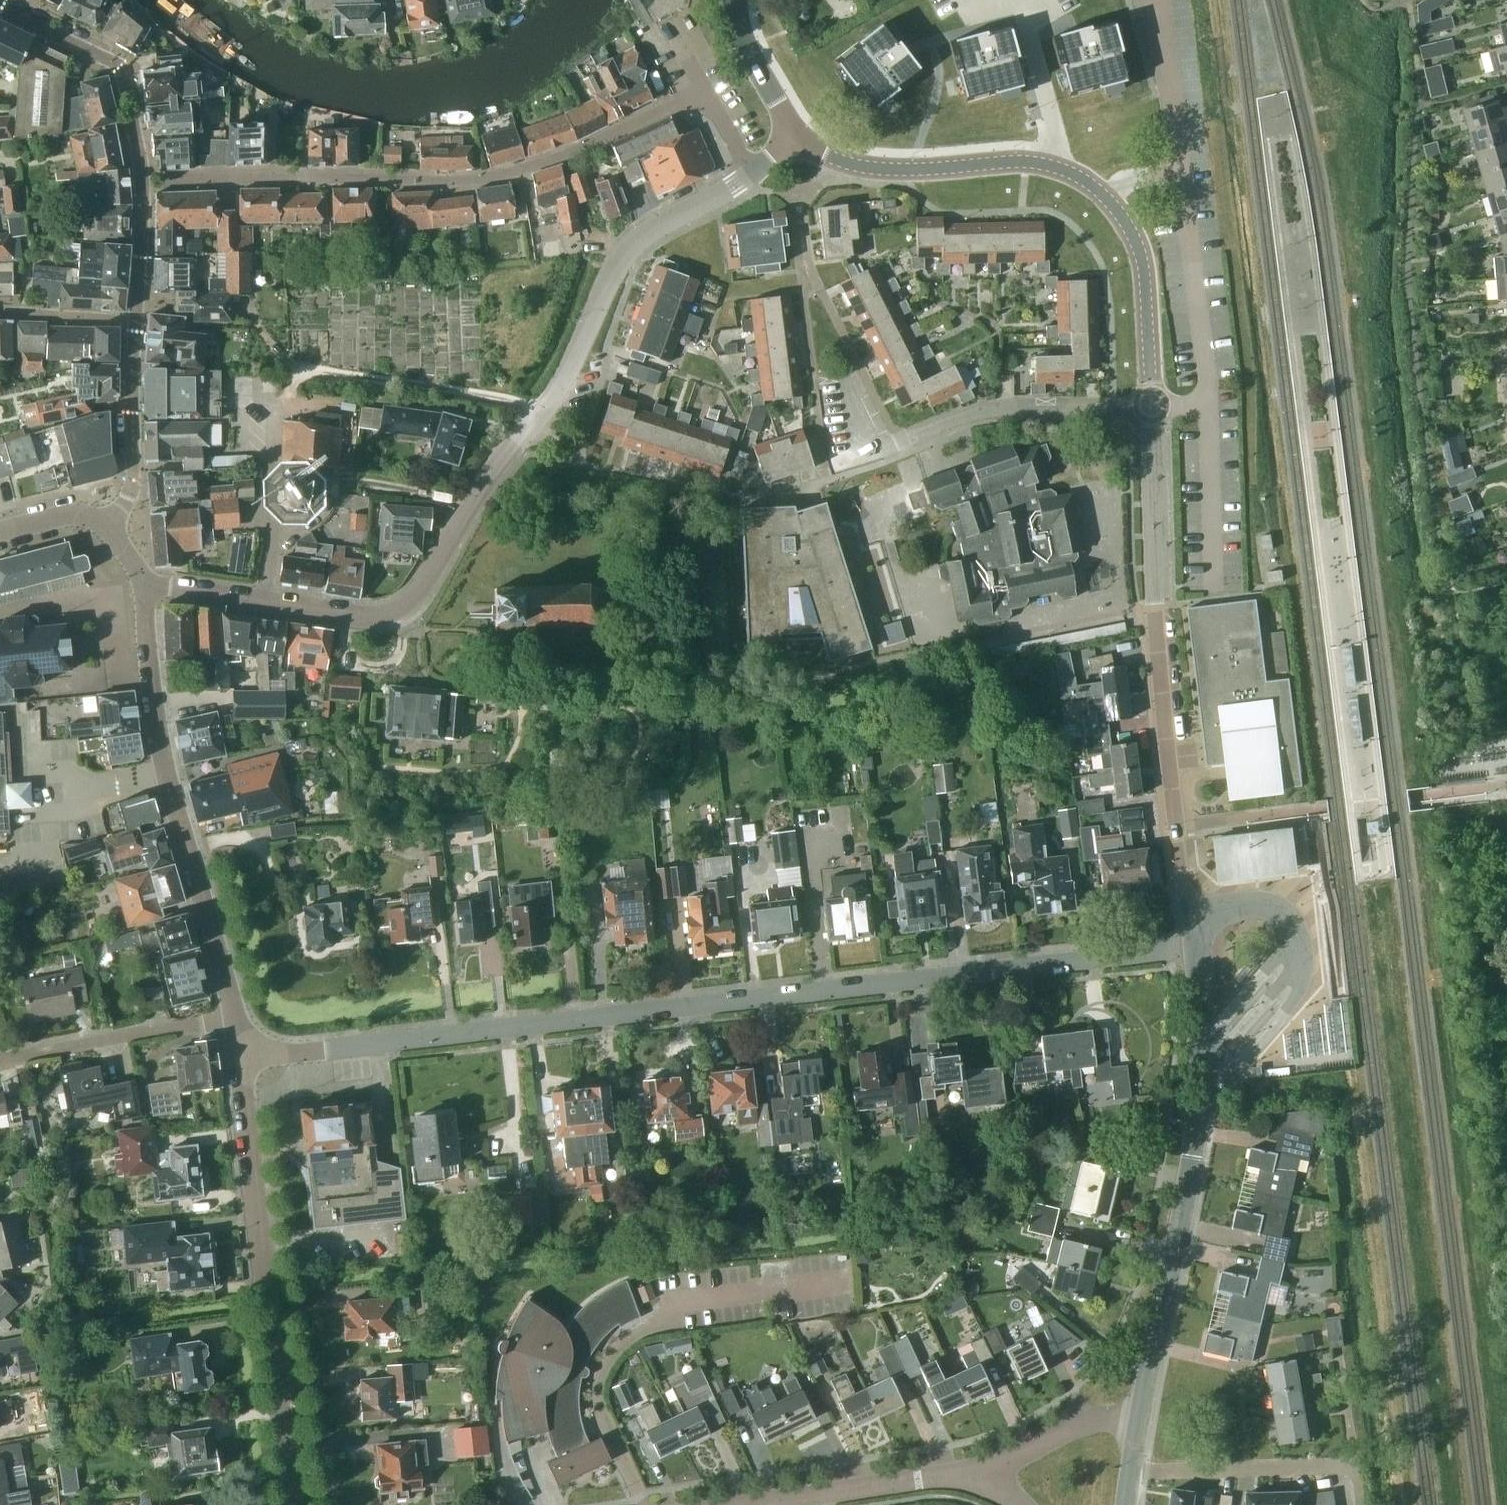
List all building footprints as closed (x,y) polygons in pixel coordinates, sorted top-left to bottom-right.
[(59,7),(58,9),(93,26),(106,0),(62,0),(59,7)] [(131,0),(122,0),(119,4),(103,32),(118,42),(116,44),(132,55),(154,21),(131,0)] [(306,8),(332,5),(332,35),(353,34),(382,33),(381,13),(377,13),(377,5),(376,5),(376,0),(306,0),(306,8)] [(406,14),(405,14),(407,29),(438,24),(435,0),(404,0),(406,14)] [(449,23),(493,14),(490,0),(444,0),(449,23)] [(1418,5),(1420,24),(1431,21),(1429,0),(1428,0),(1418,5)] [(1111,20),(1051,37),(1068,96),(1128,80),(1111,20)] [(883,22),(833,60),(871,110),(921,72),(883,22)] [(1435,22),(1421,26),(1423,36),(1438,33),(1435,22)] [(1502,24),(1501,22),(1498,23),(1499,27),(1502,26),(1506,45),(1506,23),(1502,24)] [(0,24),(0,59),(17,68),(14,140),(61,133),(62,119),(64,72),(60,69),(66,58),(31,41),(31,38),(0,24)] [(1009,25),(948,42),(965,102),(1025,85),(1009,25)] [(1424,46),(1421,47),(1424,61),(1439,57),(1435,44),(1424,46)] [(1492,50),(1491,47),(1488,48),(1489,52),(1491,51),(1496,69),(1491,70),(1492,73),(1506,69),(1506,70),(1506,45),(1492,50)] [(643,71),(631,47),(607,59),(603,50),(591,56),(596,65),(594,66),(604,88),(598,92),(589,75),(583,78),(592,95),(606,123),(629,113),(628,110),(651,98),(642,81),(643,71)] [(145,104),(198,98),(200,98),(198,74),(180,75),(179,56),(155,58),(156,69),(140,70),(142,89),(144,89),(145,104)] [(1432,98),(1449,94),(1441,64),(1424,69),(1432,98)] [(63,105),(62,132),(90,125),(91,127),(117,121),(113,107),(106,77),(80,83),(83,96),(75,97),(76,102),(63,105)] [(154,126),(155,135),(189,132),(201,132),(198,98),(145,104),(147,126),(154,126)] [(592,99),(577,106),(590,132),(605,125),(592,99)] [(1465,110),(1466,113),(1471,131),(1506,121),(1506,107),(1502,108),(1501,107),(1500,100),(1475,107),(1465,110)] [(562,112),(563,114),(574,140),(590,132),(577,106),(562,112)] [(526,156),(574,140),(563,114),(518,130),(526,156)] [(13,139),(11,115),(0,117),(0,140),(13,139)] [(324,118),(324,130),(307,130),(307,165),(332,165),(332,130),(332,118),(324,118)] [(678,140),(669,119),(609,144),(628,189),(645,182),(643,177),(646,176),(655,196),(710,173),(693,134),(678,140)] [(1471,131),(1477,152),(1506,143),(1506,121),(1471,131)] [(267,123),(247,124),(246,165),(266,164),(267,123)] [(96,172),(122,169),(113,124),(87,129),(88,134),(69,138),(77,174),(78,178),(82,177),(82,172),(96,170),(96,172)] [(227,166),(246,165),(247,124),(227,124),(227,140),(227,166)] [(523,157),(513,125),(479,135),(489,167),(523,157)] [(332,130),(332,165),(356,165),(356,130),(332,130)] [(189,132),(155,135),(150,135),(151,155),(158,154),(159,170),(193,168),(189,132)] [(445,136),(418,136),(419,169),(454,168),(471,168),(470,146),(461,146),(461,136),(445,136)] [(227,166),(227,140),(209,140),(209,155),(198,155),(199,167),(227,166)] [(1477,152),(1482,172),(1506,165),(1506,143),(1477,152)] [(384,162),(400,162),(400,152),(384,152),(384,162)] [(1482,172),(1483,175),(1488,192),(1488,193),(1506,187),(1506,165),(1482,172)] [(563,186),(559,166),(531,176),(536,205),(538,206),(543,210),(557,206),(559,222),(560,222),(562,234),(578,233),(576,221),(574,205),(572,194),(568,195),(565,185),(563,186)] [(82,177),(78,178),(78,179),(69,180),(69,185),(65,185),(67,208),(129,203),(126,169),(122,169),(96,172),(96,170),(82,172),(82,177)] [(73,178),(72,171),(53,173),(54,181),(73,178)] [(582,172),(569,176),(576,198),(589,193),(582,172)] [(627,213),(615,177),(594,183),(606,220),(627,213)] [(514,217),(510,184),(474,189),(478,222),(514,217)] [(3,188),(6,214),(18,212),(15,186),(3,188)] [(1488,193),(1489,196),(1494,214),(1506,210),(1506,187),(1488,193)] [(370,223),(369,188),(330,189),(331,224),(328,224),(328,226),(319,226),(319,240),(351,239),(351,224),(370,223)] [(276,195),(276,189),(238,190),(239,222),(320,221),(319,194),(276,195)] [(474,223),(471,196),(430,202),(430,192),(390,193),(393,227),(416,226),(417,229),(474,223)] [(217,253),(225,253),(247,252),(247,251),(251,251),(251,226),(234,226),(234,211),(214,212),(214,193),(154,194),(155,231),(157,231),(180,230),(180,228),(184,228),(216,227),(217,253)] [(894,207),(892,199),(879,201),(880,209),(894,207)] [(820,234),(857,229),(854,203),(817,208),(820,234)] [(129,242),(130,206),(92,208),(92,210),(85,211),(85,240),(129,242)] [(1431,219),(1439,219),(1439,209),(1431,209),(1431,219)] [(1494,214),(1499,232),(1500,235),(1502,246),(1506,245),(1506,210),(1494,214)] [(26,235),(25,218),(19,218),(18,212),(6,214),(10,236),(26,235)] [(784,227),(782,212),(769,214),(770,220),(722,225),(728,269),(753,266),(754,275),(779,272),(778,263),(783,262),(779,227),(784,227)] [(923,256),(941,256),(940,225),(940,217),(914,218),(915,256),(909,256),(909,269),(923,269),(923,256)] [(1041,222),(1015,223),(1016,261),(1035,260),(1035,273),(1047,273),(1047,260),(1042,260),(1041,222)] [(986,274),(992,274),(991,223),(965,224),(967,275),(973,274),(973,262),(986,261),(986,274)] [(998,261),(1016,261),(1015,223),(991,223),(992,274),(999,274),(998,261)] [(940,225),(941,256),(941,263),(935,263),(935,276),(947,275),(948,262),(960,262),(961,275),(967,275),(965,224),(940,225)] [(180,230),(157,231),(155,255),(201,254),(201,240),(184,240),(184,228),(180,228),(180,230)] [(857,229),(820,234),(823,259),(860,255),(857,229)] [(12,257),(9,235),(0,236),(0,258),(12,257)] [(102,264),(126,266),(128,246),(80,244),(79,261),(97,261),(96,266),(102,267),(102,264)] [(1502,246),(1504,255),(1500,256),(1495,256),(1496,277),(1506,276),(1506,277),(1506,245),(1502,246)] [(247,252),(225,253),(217,253),(217,279),(208,280),(208,293),(195,293),(175,293),(175,311),(193,310),(193,322),(231,322),(230,301),(238,301),(238,294),(248,294),(247,252)] [(154,294),(175,293),(195,293),(195,259),(153,260),(154,294)] [(102,286),(125,287),(126,266),(102,264),(102,267),(96,266),(97,261),(79,261),(78,276),(73,276),(73,268),(32,265),(31,280),(62,282),(102,286)] [(647,287),(689,301),(696,280),(674,273),(676,265),(662,261),(660,268),(654,266),(647,287)] [(885,288),(889,294),(899,289),(893,277),(882,282),(874,265),(858,273),(852,263),(844,267),(849,278),(839,283),(851,305),(885,288)] [(12,264),(0,264),(0,295),(13,295),(12,264)] [(1056,307),(1094,305),(1093,280),(1056,282),(1056,276),(1043,277),(1044,289),(1055,289),(1056,307)] [(1496,277),(1498,301),(1506,300),(1506,277),(1506,276),(1496,277)] [(125,287),(102,286),(102,288),(62,285),(62,282),(31,280),(30,290),(46,291),(46,306),(59,306),(59,309),(122,311),(125,287)] [(647,287),(640,307),(700,327),(702,319),(685,313),(689,301),(647,287)] [(851,305),(862,328),(897,311),(900,317),(911,312),(904,300),(894,305),(889,294),(885,288),(851,305)] [(752,326),(790,321),(786,296),(749,300),(751,319),(739,320),(741,333),(753,331),(752,326)] [(1045,339),(1057,338),(1057,333),(1095,332),(1094,305),(1056,307),(1057,325),(1044,326),(1045,339)] [(634,328),(675,341),(679,329),(697,335),(700,327),(640,307),(634,328)] [(897,311),(862,328),(874,350),(908,333),(911,339),(922,334),(916,322),(905,328),(900,317),(897,311)] [(1480,324),(1479,312),(1465,313),(1466,325),(1480,324)] [(453,379),(483,379),(482,353),(483,353),(482,313),(467,313),(467,335),(457,335),(458,349),(448,350),(449,366),(452,366),(453,379)] [(184,318),(148,315),(144,362),(202,368),(205,335),(183,333),(184,318)] [(12,321),(0,321),(0,361),(12,360),(12,321)] [(752,326),(753,331),(755,344),(743,345),(744,359),(756,357),(755,352),(793,347),(790,321),(752,326)] [(46,322),(15,322),(15,352),(22,353),(22,371),(45,371),(46,322)] [(118,328),(47,327),(46,359),(117,361),(118,328)] [(675,341),(634,328),(627,348),(632,349),(629,357),(643,361),(645,354),(669,361),(675,341)] [(1071,356),(1070,356),(1071,370),(1097,369),(1095,332),(1057,333),(1057,338),(1058,345),(1071,344),(1071,356)] [(874,350),(885,373),(919,355),(922,361),(933,356),(927,345),(916,350),(911,339),(908,333),(874,350)] [(735,343),(723,345),(724,353),(736,351),(735,343)] [(759,376),(796,371),(793,347),(755,352),(756,357),(758,369),(745,370),(747,383),(759,381),(759,376)] [(903,407),(925,396),(926,396),(919,382),(914,372),(925,367),(922,361),(919,355),(885,373),(903,407)] [(1071,382),(1071,370),(1070,356),(1033,357),(1034,384),(1028,384),(1029,396),(1043,395),(1043,383),(1071,382)] [(26,428),(37,425),(92,411),(91,403),(115,400),(117,365),(70,363),(69,389),(74,389),(75,393),(36,402),(21,405),(26,428)] [(628,367),(618,364),(615,372),(625,375),(628,367)] [(952,365),(919,382),(926,396),(925,396),(930,406),(956,393),(961,404),(974,397),(968,386),(964,388),(952,365)] [(220,370),(147,369),(143,373),(142,413),(147,418),(219,419),(220,370)] [(759,376),(759,381),(761,394),(749,396),(750,409),(763,407),(763,402),(790,398),(792,411),(801,409),(796,371),(759,376)] [(599,431),(623,439),(633,409),(635,403),(617,397),(621,386),(609,382),(605,395),(611,396),(599,431)] [(1448,420),(1447,400),(1438,400),(1438,420),(1448,420)] [(650,415),(633,409),(623,439),(621,446),(645,454),(657,417),(662,419),(666,407),(654,403),(650,415)] [(439,415),(382,407),(381,410),(360,407),(357,429),(435,439),(428,457),(456,465),(468,422),(441,414),(439,415)] [(758,432),(767,407),(763,407),(750,409),(744,428),(758,432)] [(59,424),(70,464),(63,466),(69,488),(111,477),(115,470),(111,452),(109,452),(107,410),(92,413),(59,424)] [(340,416),(315,411),(313,424),(282,419),(280,461),(338,469),(340,429),(338,428),(340,416)] [(681,425),(686,427),(690,416),(678,412),(674,423),(662,419),(657,417),(645,454),(669,461),(681,425)] [(669,461),(694,469),(705,434),(710,435),(714,423),(701,419),(698,430),(686,427),(681,425),(669,461)] [(181,470),(204,468),(207,468),(207,463),(201,463),(200,447),(207,446),(207,422),(166,424),(166,422),(142,422),(144,462),(180,460),(181,470)] [(722,438),(710,435),(705,434),(694,469),(718,477),(729,441),(734,442),(738,431),(726,427),(722,438)] [(776,439),(788,476),(812,468),(800,431),(776,439)] [(1447,470),(1463,466),(1456,438),(1440,442),(1447,470)] [(788,476),(776,439),(751,448),(764,484),(788,476)] [(0,443),(0,479),(12,475),(13,475),(4,442),(0,443)] [(1050,458),(1044,443),(1013,454),(1010,444),(969,459),(971,464),(967,465),(964,473),(956,476),(954,470),(920,481),(928,505),(933,503),(934,507),(940,512),(954,507),(958,519),(956,520),(951,528),(956,543),(960,541),(963,560),(935,565),(938,580),(944,584),(948,583),(956,621),(971,618),(971,622),(978,627),(1006,621),(1010,615),(1009,610),(1023,608),(1027,602),(1026,597),(1054,592),(1055,596),(1060,600),(1075,597),(1068,565),(1073,563),(1076,557),(1075,553),(1081,552),(1074,517),(1078,511),(1077,506),(1071,502),(1069,494),(1055,496),(1054,492),(1048,488),(1034,491),(1033,485),(1047,479),(1042,466),(1047,464),(1050,458)] [(735,456),(732,465),(733,465),(743,468),(745,469),(748,460),(745,460),(736,456),(735,456)] [(204,468),(181,470),(146,473),(148,507),(190,502),(196,502),(194,474),(204,474),(204,468)] [(298,473),(284,473),(271,484),(271,502),(284,513),(299,513),(311,502),(311,487),(298,473)] [(1449,477),(1448,477),(1452,488),(1453,488),(1462,484),(1458,474),(1449,477)] [(253,495),(252,479),(231,481),(232,485),(207,487),(208,498),(253,495)] [(199,548),(197,525),(212,523),(212,528),(231,526),(229,500),(210,502),(210,509),(196,510),(196,509),(149,513),(154,568),(180,566),(178,550),(199,548)] [(870,649),(822,502),(794,511),(792,506),(739,508),(745,642),(779,640),(778,635),(818,633),(828,662),(870,649)] [(430,508),(381,504),(377,551),(419,554),(421,529),(429,530),(430,508)] [(1462,522),(1467,536),(1478,532),(1473,518),(1462,522)] [(1273,548),(1271,534),(1261,536),(1263,550),(1273,548)] [(1488,552),(1482,535),(1466,540),(1471,557),(1488,552)] [(67,540),(16,554),(12,555),(6,556),(0,558),(0,603),(30,596),(49,591),(49,592),(84,583),(81,573),(86,571),(89,567),(86,556),(82,555),(76,556),(73,542),(68,544),(67,540)] [(905,558),(899,540),(886,544),(891,562),(905,558)] [(328,562),(330,551),(332,545),(295,541),(293,552),(315,555),(314,558),(309,557),(308,561),(281,557),(278,581),(320,588),(324,561),(328,562)] [(330,551),(328,562),(322,593),(358,599),(362,563),(342,560),(343,552),(330,551)] [(1268,583),(1284,581),(1282,570),(1266,572),(1268,583)] [(598,589),(589,585),(494,589),(494,629),(586,628),(596,623),(597,625),(600,624),(599,622),(604,615),(606,615),(607,612),(605,611),(606,602),(608,601),(607,598),(604,599),(600,591),(601,589),(599,588),(598,589)] [(1268,682),(1258,601),(1189,609),(1207,768),(1209,768),(1209,766),(1228,764),(1232,795),(1302,787),(1290,680),(1268,682)] [(227,689),(223,662),(219,613),(216,610),(162,605),(164,661),(207,659),(203,691),(227,689)] [(251,618),(219,613),(223,662),(237,661),(238,655),(251,655),(251,640),(251,618)] [(15,703),(15,701),(13,702),(12,687),(40,684),(42,682),(43,682),(42,678),(41,678),(41,672),(68,669),(68,670),(70,670),(70,667),(69,668),(68,655),(70,655),(70,647),(69,638),(66,638),(65,626),(66,626),(65,624),(63,624),(36,627),(36,622),(37,622),(36,617),(33,616),(33,615),(4,618),(4,619),(0,626),(0,705),(15,703)] [(258,691),(268,691),(266,652),(280,655),(284,623),(252,618),(258,691)] [(305,666),(309,627),(289,624),(284,663),(305,666)] [(309,627),(305,666),(314,667),(326,669),(332,631),(332,630),(309,627)] [(1288,672),(1283,631),(1271,633),(1276,673),(1288,672)] [(1113,664),(1110,653),(1087,658),(1089,670),(1113,664)] [(1084,697),(1085,702),(1103,699),(1103,695),(1127,691),(1123,665),(1100,669),(1102,682),(1075,685),(1074,677),(1057,679),(1059,700),(1084,697)] [(292,690),(292,671),(281,671),(282,691),(292,690)] [(360,677),(329,674),(327,699),(358,702),(360,677)] [(442,690),(388,686),(384,736),(439,740),(439,737),(460,739),(463,694),(442,693),(442,690)] [(504,688),(475,686),(474,702),(502,704),(504,688)] [(138,730),(133,690),(97,695),(101,724),(95,725),(95,720),(69,723),(70,736),(97,733),(104,734),(138,730)] [(282,691),(268,691),(258,691),(231,691),(231,718),(283,718),(282,691)] [(1083,736),(1084,738),(1109,734),(1108,726),(1107,721),(1131,718),(1127,691),(1103,695),(1103,699),(1085,702),(1087,714),(1080,715),(1081,724),(1062,726),(1064,738),(1083,736)] [(1,711),(0,711),(0,833),(9,833),(1,711)] [(222,754),(214,714),(197,718),(197,716),(173,721),(182,764),(206,759),(206,758),(222,754)] [(105,736),(83,740),(85,752),(86,755),(100,753),(100,751),(102,751),(103,754),(107,753),(109,765),(138,760),(141,756),(138,732),(105,738),(105,736)] [(1099,755),(1101,769),(1101,770),(1113,768),(1114,773),(1137,769),(1133,741),(1110,745),(1109,742),(1109,734),(1084,738),(1086,757),(1099,755)] [(83,740),(77,740),(78,754),(85,752),(83,740)] [(191,803),(282,779),(275,753),(225,766),(227,774),(186,785),(191,803)] [(869,791),(866,770),(872,769),(871,757),(858,758),(862,791),(869,791)] [(954,792),(951,763),(931,765),(934,794),(954,792)] [(1101,770),(1101,769),(1096,770),(1096,773),(1087,775),(1089,788),(1115,784),(1117,798),(1141,795),(1137,769),(1114,773),(1113,768),(1101,770)] [(282,779),(191,803),(196,822),(237,811),(240,825),(290,812),(282,779)] [(779,801),(789,800),(789,793),(778,794),(779,801)] [(149,800),(147,794),(118,802),(126,828),(159,818),(153,799),(149,800)] [(535,815),(524,815),(525,825),(527,841),(558,839),(557,822),(555,800),(534,802),(535,815)] [(983,801),(984,823),(1001,822),(999,800),(983,801)] [(1077,815),(1099,812),(1098,802),(1076,804),(1077,815)] [(1075,807),(1057,810),(1062,839),(1079,836),(1075,807)] [(1121,851),(1126,889),(1151,885),(1146,847),(1131,849),(1129,831),(1143,829),(1141,807),(1116,810),(1121,851)] [(488,831),(486,808),(464,810),(465,817),(474,816),(476,832),(488,831)] [(513,829),(511,812),(494,814),(495,831),(513,829)] [(740,817),(725,819),(728,843),(743,841),(740,817)] [(940,843),(937,820),(925,822),(928,845),(940,843)] [(296,835),(294,821),(268,826),(270,839),(296,835)] [(1019,826),(1019,823),(1011,824),(1015,856),(1010,856),(1010,862),(1009,863),(1011,883),(1031,881),(1036,915),(1075,910),(1071,882),(1068,882),(1065,855),(1045,858),(1041,824),(1019,826)] [(140,835),(137,826),(103,838),(113,869),(145,858),(149,869),(172,862),(162,828),(140,835)] [(799,866),(794,829),(770,833),(775,869),(799,866)] [(1285,833),(1225,851),(1228,878),(1288,860),(1285,833)] [(102,839),(66,842),(67,857),(103,854),(102,839)] [(992,883),(987,845),(953,849),(959,889),(962,888),(963,896),(959,896),(963,925),(1005,919),(1001,891),(998,892),(997,882),(992,883)] [(1126,889),(1121,851),(1096,854),(1102,892),(1126,889)] [(443,875),(441,855),(427,856),(429,877),(443,875)] [(872,872),(870,855),(859,857),(861,873),(828,876),(831,899),(822,900),(827,940),(872,935),(867,894),(864,895),(862,874),(872,872)] [(643,868),(642,858),(621,860),(622,866),(624,882),(611,883),(600,883),(605,925),(611,925),(613,943),(652,940),(645,880),(644,880),(643,868)] [(913,876),(910,861),(893,863),(892,862),(894,878),(892,878),(895,901),(886,902),(888,918),(897,916),(900,932),(943,926),(936,872),(934,860),(919,862),(921,875),(913,876)] [(183,900),(173,865),(150,871),(114,880),(118,895),(125,921),(127,927),(163,916),(160,907),(183,900)] [(686,895),(683,866),(654,869),(657,899),(686,895)] [(732,897),(729,874),(721,875),(722,880),(705,882),(706,895),(686,897),(688,918),(685,918),(687,935),(690,935),(693,955),(714,953),(713,952),(730,950),(729,939),(731,939),(728,920),(726,920),(724,897),(732,897)] [(493,908),(489,880),(476,882),(478,899),(455,902),(460,943),(485,940),(481,910),(493,908)] [(552,915),(549,882),(508,886),(509,906),(514,947),(541,944),(538,917),(552,915)] [(314,885),(316,897),(328,895),(326,883),(314,885)] [(796,935),(790,886),(765,889),(767,903),(747,905),(753,944),(759,948),(768,947),(772,941),(771,938),(796,935)] [(434,926),(430,887),(400,891),(401,899),(389,901),(388,897),(371,899),(374,926),(389,925),(391,943),(418,940),(417,928),(434,926)] [(346,911),(345,902),(303,907),(307,945),(311,945),(312,947),(313,948),(320,947),(322,946),(323,943),(325,943),(337,941),(336,935),(352,933),(349,911),(346,911)] [(104,940),(108,952),(108,954),(141,945),(142,950),(146,953),(153,951),(158,939),(162,955),(197,945),(187,912),(153,921),(155,930),(138,934),(137,931),(104,940)] [(208,996),(198,951),(162,959),(172,1004),(208,996)] [(75,964),(73,953),(61,956),(63,967),(75,964)] [(88,1000),(82,970),(67,973),(67,975),(23,983),(30,1021),(76,1012),(74,1003),(88,1000)] [(164,1007),(160,986),(137,990),(139,1001),(135,1002),(138,1013),(164,1007)] [(1064,1033),(1069,1069),(1071,1088),(1081,1087),(1079,1074),(1095,1072),(1097,1082),(1112,1080),(1114,1099),(1131,1096),(1126,1064),(1110,1066),(1105,1028),(1064,1033)] [(1069,1069),(1064,1033),(1040,1036),(1042,1055),(1013,1059),(1016,1083),(1046,1079),(1045,1072),(1069,1069)] [(219,1085),(213,1040),(194,1043),(195,1047),(173,1049),(177,1080),(147,1084),(151,1115),(169,1113),(170,1114),(180,1113),(177,1091),(219,1085)] [(912,1071),(910,1071),(917,1134),(918,1134),(928,1133),(925,1101),(933,1099),(932,1091),(944,1089),(943,1084),(960,1082),(962,1082),(965,1105),(984,1103),(984,1105),(985,1105),(985,1103),(1003,1101),(1003,1103),(1004,1103),(1000,1066),(981,1069),(962,1071),(961,1063),(958,1063),(955,1042),(937,1044),(937,1043),(925,1044),(926,1052),(910,1054),(912,1071)] [(861,1087),(852,1088),(855,1107),(855,1110),(879,1107),(884,1107),(891,1106),(892,1116),(899,1115),(902,1114),(902,1118),(904,1136),(917,1134),(910,1071),(889,1073),(886,1049),(857,1053),(861,1087)] [(772,1120),(768,1121),(767,1121),(769,1145),(777,1145),(778,1153),(790,1151),(789,1143),(799,1142),(796,1119),(801,1118),(800,1109),(802,1109),(800,1096),(817,1094),(815,1075),(820,1075),(818,1057),(796,1060),(796,1061),(777,1064),(781,1097),(769,1099),(772,1120)] [(86,1068),(81,1063),(58,1068),(67,1111),(84,1107),(90,1113),(112,1109),(115,1121),(140,1116),(132,1079),(107,1084),(103,1064),(86,1068)] [(757,1147),(769,1145),(767,1121),(768,1121),(766,1104),(753,1106),(749,1069),(744,1067),(735,1067),(731,1071),(705,1074),(710,1114),(735,1111),(737,1126),(755,1124),(757,1147)] [(661,1079),(657,1076),(648,1077),(645,1081),(641,1081),(643,1094),(635,1095),(637,1110),(645,1109),(646,1123),(670,1120),(673,1142),(700,1138),(697,1115),(686,1117),(682,1078),(662,1080),(662,1079),(661,1079)] [(605,1086),(576,1090),(588,1186),(589,1186),(591,1202),(604,1200),(602,1184),(600,1184),(598,1164),(606,1163),(603,1132),(610,1131),(605,1086)] [(1,1090),(0,1090),(0,1128),(7,1126),(8,1128),(21,1125),(17,1107),(15,1099),(3,1101),(1,1090)] [(588,1186),(576,1090),(548,1093),(548,1095),(539,1096),(541,1113),(550,1112),(553,1137),(560,1136),(564,1168),(573,1167),(575,1187),(588,1186)] [(367,1107),(366,1103),(299,1111),(304,1152),(294,1162),(300,1169),(305,1180),(306,1183),(311,1229),(403,1219),(398,1168),(374,1161),(367,1107)] [(1255,1190),(1290,1199),(1299,1159),(1308,1161),(1311,1149),(1315,1135),(1322,1136),(1324,1137),(1323,1121),(1322,1109),(1301,1110),(1282,1112),(1279,1124),(1293,1128),(1290,1143),(1286,1142),(1283,1155),(1275,1153),(1250,1148),(1246,1165),(1260,1168),(1255,1190)] [(456,1164),(450,1113),(414,1117),(417,1139),(412,1139),(415,1166),(410,1167),(412,1184),(443,1181),(441,1165),(456,1164)] [(40,1138),(37,1120),(24,1123),(28,1141),(40,1138)] [(116,1178),(150,1174),(197,1168),(194,1145),(168,1148),(169,1154),(156,1155),(152,1126),(110,1131),(116,1178)] [(1095,1135),(1082,1132),(1079,1144),(1092,1147),(1095,1135)] [(1082,1162),(1075,1187),(1112,1196),(1119,1171),(1091,1164),(1095,1150),(1070,1145),(1067,1158),(1082,1162)] [(632,1188),(631,1179),(630,1158),(613,1160),(616,1190),(632,1188)] [(68,1162),(57,1164),(61,1183),(71,1181),(68,1162)] [(33,1183),(31,1167),(7,1171),(9,1186),(33,1183)] [(201,1196),(197,1168),(150,1174),(154,1202),(201,1196)] [(1112,1196),(1075,1187),(1069,1213),(1106,1222),(1112,1196)] [(1290,1199),(1255,1190),(1250,1212),(1236,1209),(1232,1226),(1266,1233),(1261,1256),(1284,1262),(1290,1239),(1281,1237),(1290,1199)] [(531,1200),(531,1195),(514,1197),(517,1224),(544,1221),(541,1200),(531,1200)] [(1033,1202),(1029,1217),(1055,1223),(1058,1209),(1033,1202)] [(1051,1237),(1055,1223),(1029,1217),(1025,1231),(1051,1237)] [(22,1241),(16,1218),(0,1221),(0,1247),(22,1241)] [(173,1238),(171,1221),(121,1227),(126,1264),(164,1260),(165,1269),(153,1271),(156,1291),(211,1285),(206,1234),(173,1238)] [(1056,1265),(1093,1274),(1100,1250),(1062,1240),(1056,1265)] [(0,1247),(0,1277),(10,1280),(8,1270),(29,1265),(22,1241),(0,1247)] [(1284,1262),(1261,1256),(1255,1279),(1221,1271),(1217,1288),(1230,1291),(1225,1313),(1261,1322),(1270,1283),(1279,1285),(1284,1262)] [(1093,1274),(1056,1265),(1049,1290),(1087,1299),(1093,1274)] [(1040,1284),(1020,1267),(1011,1278),(1030,1295),(1040,1284)] [(8,1329),(11,1326),(2,1316),(17,1303),(2,1288),(10,1280),(0,1277),(0,1321),(8,1329)] [(639,1318),(625,1281),(605,1290),(588,1302),(573,1317),(563,1330),(556,1321),(550,1317),(526,1300),(529,1297),(528,1296),(526,1298),(514,1318),(504,1340),(502,1340),(501,1340),(499,1341),(498,1342),(497,1343),(497,1344),(496,1345),(496,1346),(495,1348),(496,1349),(496,1350),(497,1351),(497,1352),(498,1353),(500,1354),(497,1365),(494,1390),(493,1404),(499,1404),(500,1411),(503,1435),(504,1442),(546,1432),(548,1439),(550,1447),(555,1458),(545,1463),(556,1486),(609,1460),(598,1437),(587,1442),(581,1426),(577,1409),(577,1391),(581,1374),(587,1358),(597,1344),(609,1331),(617,1325),(619,1328),(626,1324),(639,1318)] [(654,1298),(649,1283),(637,1288),(642,1302),(654,1298)] [(961,1296),(951,1301),(956,1311),(966,1306),(961,1296)] [(346,1318),(341,1318),(343,1341),(378,1337),(379,1348),(388,1347),(398,1346),(395,1316),(408,1314),(406,1297),(393,1298),(393,1297),(344,1303),(346,1318)] [(1261,1322),(1225,1313),(1220,1335),(1207,1332),(1203,1350),(1252,1360),(1261,1322)] [(1344,1346),(1340,1315),(1326,1317),(1330,1348),(1344,1346)] [(1030,1336),(1004,1348),(1018,1378),(1017,1379),(1019,1383),(1046,1370),(1041,1359),(1040,1357),(1045,1354),(1046,1357),(1080,1341),(1052,1318),(1044,1322),(1042,1323),(1033,1327),(1027,1330),(1030,1336)] [(1316,1349),(1313,1333),(1295,1336),(1297,1352),(1316,1349)] [(169,1345),(168,1334),(128,1340),(134,1377),(170,1372),(174,1393),(204,1388),(210,1380),(209,1372),(202,1367),(200,1359),(206,1351),(205,1347),(196,1341),(169,1345)] [(691,1350),(688,1335),(661,1342),(664,1356),(691,1350)] [(30,1336),(17,1338),(0,1341),(0,1357),(15,1354),(19,1374),(37,1371),(30,1336)] [(890,1343),(904,1371),(908,1379),(921,1373),(941,1415),(966,1403),(954,1377),(943,1382),(933,1360),(920,1366),(905,1336),(890,1343)] [(954,1377),(966,1403),(992,1391),(979,1364),(991,1358),(981,1337),(969,1343),(972,1350),(960,1356),(967,1371),(954,1377)] [(891,1378),(904,1371),(890,1343),(877,1349),(884,1363),(870,1369),(877,1384),(864,1390),(877,1416),(903,1404),(891,1378)] [(827,1370),(816,1347),(802,1354),(813,1377),(827,1370)] [(1300,1386),(1300,1389),(1305,1388),(1303,1376),(1298,1377),(1296,1359),(1266,1364),(1270,1391),(1300,1386)] [(422,1380),(421,1362),(386,1365),(387,1377),(360,1380),(362,1401),(360,1401),(362,1421),(396,1417),(394,1401),(413,1399),(411,1381),(422,1380)] [(670,1419),(684,1446),(709,1434),(696,1407),(713,1397),(699,1368),(681,1377),(683,1381),(670,1387),(682,1413),(670,1419)] [(877,1416),(864,1390),(855,1394),(845,1373),(830,1380),(852,1428),(877,1416)] [(1323,1381),(1321,1373),(1305,1376),(1307,1384),(1323,1381)] [(776,1402),(789,1429),(814,1417),(794,1376),(782,1382),(789,1396),(776,1402)] [(725,1390),(719,1378),(711,1381),(717,1394),(725,1390)] [(635,1404),(624,1382),(611,1388),(622,1410),(635,1404)] [(789,1429),(776,1402),(768,1386),(762,1384),(741,1394),(764,1441),(789,1429)] [(1270,1391),(1275,1417),(1304,1412),(1305,1415),(1310,1414),(1308,1402),(1302,1402),(1300,1389),(1300,1386),(1270,1391)] [(40,1412),(37,1391),(22,1394),(25,1414),(40,1412)] [(9,1402),(0,1404),(0,1416),(11,1414),(9,1402)] [(485,1419),(484,1402),(469,1403),(470,1420),(485,1419)] [(684,1446),(670,1419),(660,1423),(651,1403),(635,1410),(658,1458),(684,1446)] [(1304,1412),(1275,1417),(1279,1444),(1309,1439),(1309,1441),(1314,1441),(1312,1428),(1307,1429),(1305,1415),(1304,1412)] [(823,1419),(796,1431),(803,1448),(831,1436),(823,1419)] [(170,1433),(168,1422),(144,1425),(147,1447),(170,1443),(175,1475),(217,1469),(214,1450),(210,1450),(206,1428),(170,1433)] [(489,1453),(486,1424),(452,1428),(455,1457),(489,1453)] [(12,1481),(10,1470),(22,1467),(17,1441),(0,1445),(0,1483),(12,1481)] [(374,1486),(378,1489),(378,1492),(393,1491),(394,1499),(408,1498),(407,1489),(421,1488),(419,1467),(417,1468),(416,1464),(425,1463),(423,1442),(376,1447),(378,1471),(376,1471),(376,1475),(374,1478),(374,1486)] [(72,1460),(59,1462),(61,1477),(75,1475),(72,1460)] [(0,1483),(0,1504),(28,1504),(23,1479),(12,1481),(0,1483)] [(1195,1504),(1197,1504),(1211,1504),(1213,1491),(1195,1489),(1195,1491),(1173,1488),(1171,1504),(1194,1504),(1195,1504)] [(1275,1504),(1301,1504),(1301,1491),(1274,1492),(1275,1504)] [(1312,1504),(1334,1502),(1332,1491),(1311,1494),(1312,1504)] [(1274,1492),(1247,1493),(1247,1504),(1275,1504),(1274,1492)] [(154,1493),(138,1495),(140,1504),(156,1504),(154,1493)] [(1221,1495),(1220,1504),(1232,1504),(1233,1496),(1221,1495)]
